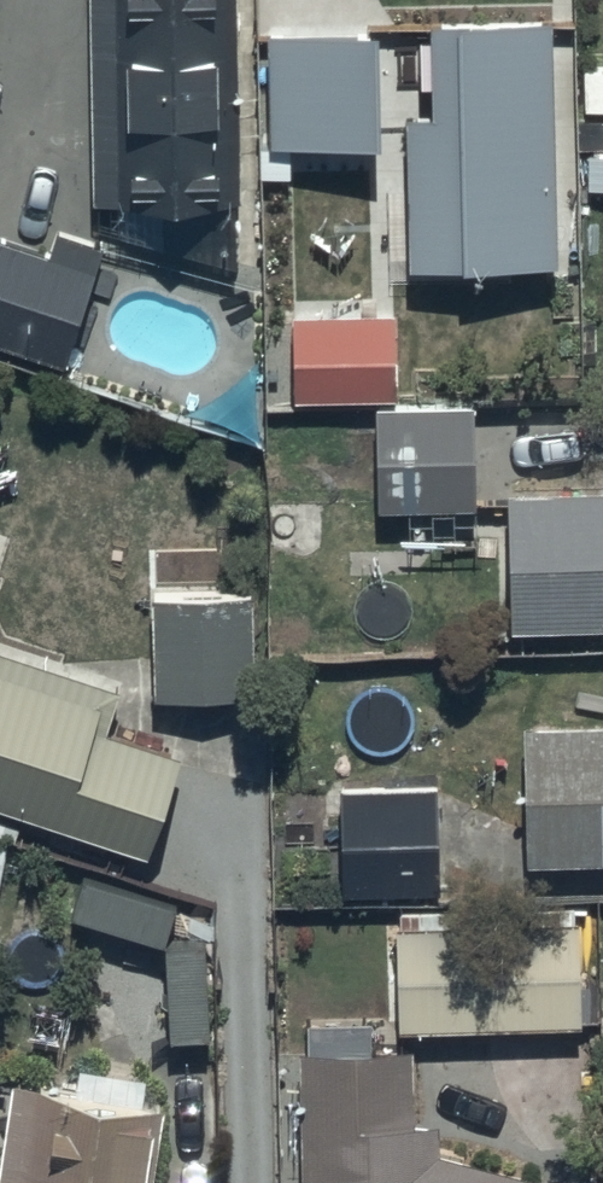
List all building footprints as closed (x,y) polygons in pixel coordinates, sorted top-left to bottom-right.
[(96,201),(239,198),(234,0),(90,0),(96,201)] [(416,110),(405,110),(407,262),(555,260),(552,16),(431,18),(431,31),(407,32),(407,81),(416,81),(416,110)] [(380,28),(271,27),(270,140),(378,142),(380,28)] [(584,155),(585,183),(602,183),(602,155),(584,155)] [(0,234),(0,347),(63,369),(104,246),(55,230),(49,250),(0,234)] [(394,314),(293,314),(293,397),(394,397),(394,314)] [(472,403),(375,405),(378,506),(475,503),(472,403)] [(497,622),(602,620),(602,486),(495,488),(497,622)] [(154,589),(153,693),(257,694),(258,590),(154,589)] [(145,853),(178,753),(107,729),(119,693),(0,652),(0,804),(145,853)] [(518,719),(522,862),(602,860),(602,717),(518,719)] [(432,784),(326,787),(328,859),(342,859),(343,895),(435,892),(432,784)] [(111,867),(114,1001),(209,1002),(210,902),(111,867)] [(582,917),(392,920),(393,1027),(583,1024),(582,917)] [(297,1043),(301,1182),(532,1182),(534,1178),(437,1152),(437,1122),(412,1121),(414,1047),(297,1043)] [(10,1080),(0,1139),(0,1182),(143,1182),(155,1107),(136,1104),(141,1077),(80,1067),(76,1091),(10,1080)]
